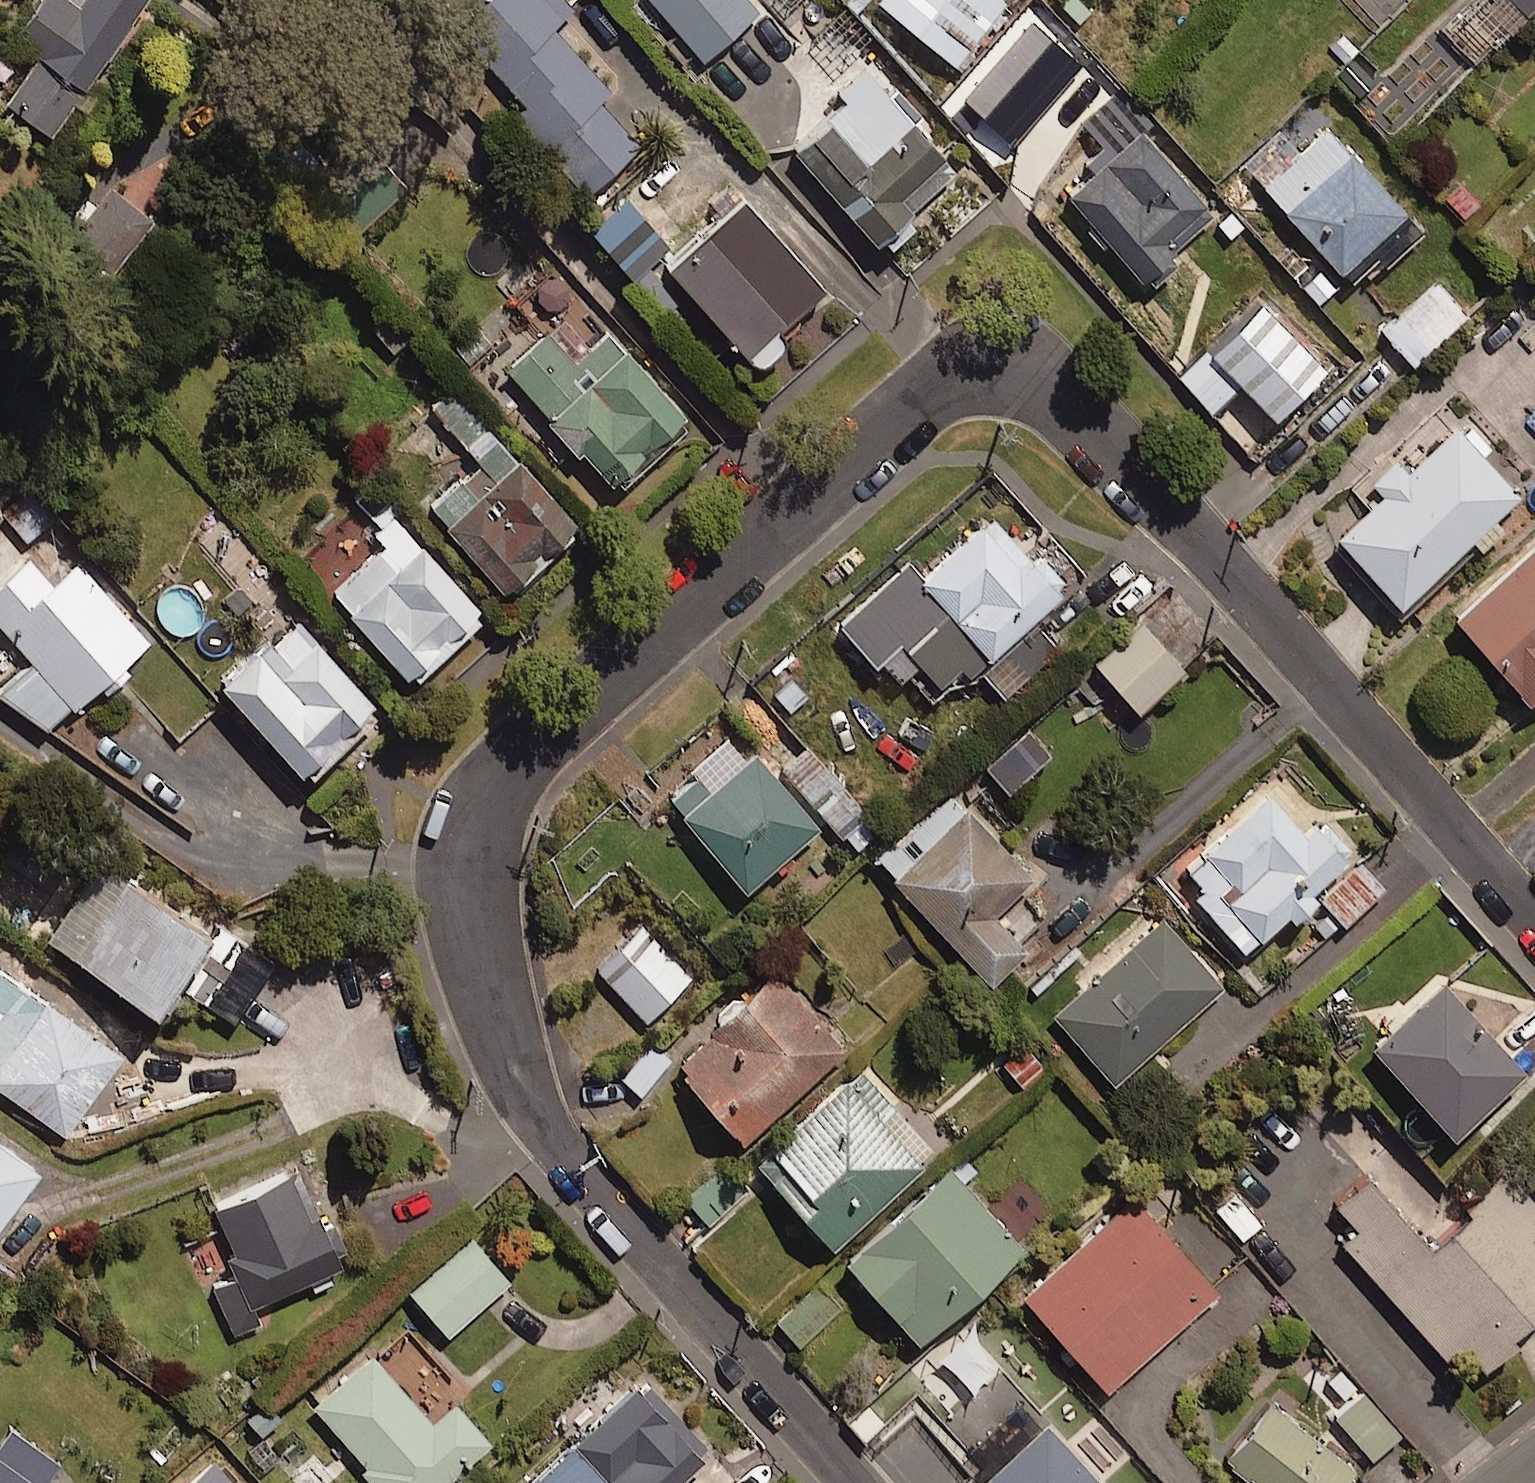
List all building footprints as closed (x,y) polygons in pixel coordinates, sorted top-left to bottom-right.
[(13,32),(42,52),(10,100),(51,128),(74,96),(88,106),(105,81),(92,72),(142,0),(35,0),(13,32)] [(562,0),(465,0),(445,18),(519,102),(508,112),(579,192),(635,143),(594,96),(603,88),(548,26),(569,8),(562,0)] [(747,0),(648,0),(698,58),(754,9),(747,0)] [(998,0),(874,0),(954,68),(1006,7),(998,0)] [(1522,14),(1534,1),(1534,0),(1507,0),(1522,14)] [(951,168),(871,75),(789,145),(869,238),(951,168)] [(1209,213),(1114,97),(1084,122),(1110,154),(1065,191),(1133,275),(1209,213)] [(185,126),(153,101),(135,124),(167,149),(185,126)] [(1303,104),(1237,164),(1333,268),(1399,207),(1303,104)] [(153,212),(108,183),(80,226),(125,255),(153,212)] [(667,321),(678,311),(673,305),(683,295),(749,367),(781,337),(771,327),(817,284),(737,199),(664,267),(611,206),(585,229),(667,321)] [(1463,313),(1437,282),(1380,330),(1406,361),(1463,313)] [(1257,299),(1204,352),(1268,416),(1321,363),(1257,299)] [(572,364),(538,328),(497,368),(608,482),(678,414),(602,335),(572,364)] [(428,405),(478,458),(429,504),(507,588),(578,522),(450,385),(428,405)] [(1500,528),(1491,517),(1514,496),(1478,455),(1488,446),(1469,424),(1459,433),(1454,428),(1443,438),(1429,421),(1408,438),(1423,455),(1404,472),(1391,458),(1357,488),(1369,502),(1332,535),(1392,603),(1464,541),(1473,551),(1500,528)] [(386,546),(335,588),(405,672),(479,610),(372,481),(354,496),(378,525),(373,529),(386,546)] [(1053,590),(986,515),(919,575),(907,562),(836,625),(888,683),(901,672),(929,704),(974,665),(1000,694),(1053,646),(1025,614),(1053,590)] [(1448,620),(1520,700),(1534,687),(1534,542),(1448,620)] [(79,558),(54,581),(24,548),(3,569),(8,575),(0,582),(0,622),(35,660),(5,689),(44,732),(149,635),(79,558)] [(379,711),(297,615),(223,678),(305,774),(379,711)] [(1180,665),(1139,619),(1090,663),(1132,709),(1180,665)] [(1004,794),(1047,753),(1023,728),(980,769),(1004,794)] [(812,830),(753,754),(678,812),(738,888),(812,830)] [(863,812),(837,783),(811,806),(837,835),(863,812)] [(1379,886),(1321,822),(1305,836),(1264,792),(1178,872),(1195,889),(1189,894),(1240,949),(1279,913),(1284,920),(1312,894),(1338,923),(1379,886)] [(1023,874),(947,793),(872,864),(981,980),(1042,922),(1010,887),(1023,874)] [(113,890),(88,875),(52,936),(159,999),(171,979),(238,1019),(273,959),(124,871),(113,890)] [(1218,987),(1158,917),(1050,1010),(1110,1080),(1218,987)] [(688,979),(641,927),(596,968),(642,1020),(688,979)] [(0,969),(0,1084),(66,1129),(120,1050),(0,969)] [(838,1048),(770,971),(665,1064),(733,1140),(838,1048)] [(1517,1069),(1438,982),(1368,1045),(1447,1132),(1517,1069)] [(666,1061),(647,1043),(616,1076),(635,1093),(666,1061)] [(929,1151),(855,1069),(750,1163),(823,1245),(929,1151)] [(0,1141),(0,1220),(38,1169),(0,1141)] [(1506,1155),(1438,1210),(1399,1163),(1341,1211),(1474,1371),(1534,1321),(1534,1190),(1506,1155)] [(213,1204),(235,1251),(229,1254),(239,1274),(213,1287),(234,1331),(260,1319),(252,1303),(351,1256),(305,1160),(213,1204)] [(1015,1246),(943,1166),(838,1259),(910,1340),(1015,1246)] [(742,1193),(719,1167),(682,1200),(705,1225),(742,1193)] [(1213,1290),(1129,1195),(1018,1293),(1102,1388),(1213,1290)] [(509,1279),(473,1237),(411,1289),(447,1332),(509,1279)] [(839,1309),(819,1285),(774,1322),(794,1346),(839,1309)] [(377,1474),(370,1480),(373,1482),(438,1482),(489,1438),(454,1399),(434,1417),(374,1351),(314,1404),(377,1474)] [(638,1382),(527,1482),(671,1482),(703,1454),(638,1382)] [(1395,1432),(1357,1392),(1331,1416),(1369,1456),(1395,1432)] [(1262,1400),(1218,1454),(1254,1482),(1338,1482),(1349,1469),(1262,1400)] [(1042,1422),(972,1482),(1095,1482),(1042,1422)] [(10,1428),(0,1441),(0,1482),(44,1482),(58,1463),(10,1428)] [(212,1457),(182,1482),(235,1482),(212,1457)]
